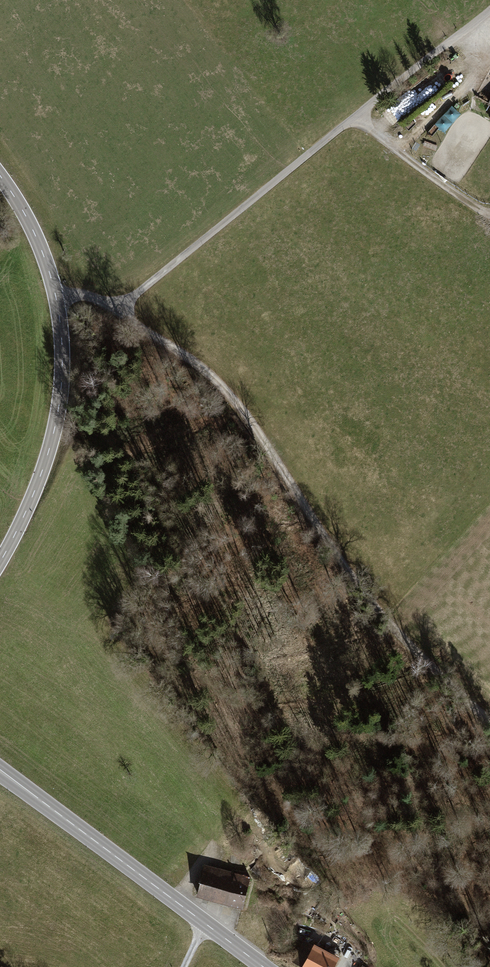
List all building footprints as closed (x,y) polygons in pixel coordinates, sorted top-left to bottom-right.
[(400,116),(409,112),(403,99),(394,104),(400,116)] [(444,132),(462,115),(453,106),(435,123),(444,132)] [(255,880),(206,867),(198,899),(246,912),(255,880)] [(304,943),(294,964),(300,966),(337,966),(340,961),(304,943)]
